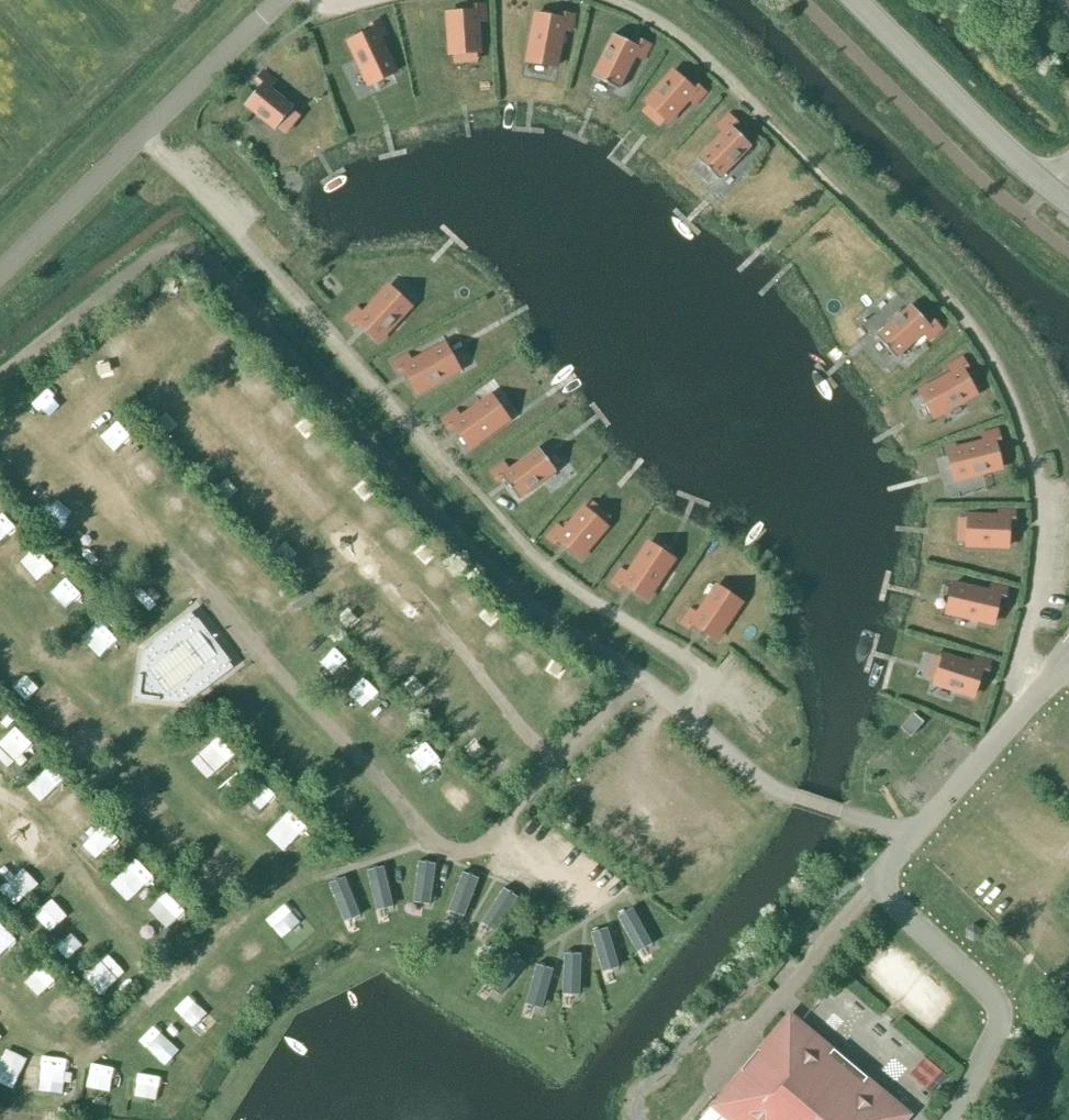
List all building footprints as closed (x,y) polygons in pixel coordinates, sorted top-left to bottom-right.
[(450,54),(480,52),(478,22),(486,21),(486,6),(473,7),(473,12),(447,14),(450,54)] [(527,62),(556,67),(563,30),(570,31),(573,15),(562,13),(561,20),(536,15),(527,62)] [(369,85),(396,73),(380,38),(387,35),(380,21),(370,26),(372,31),(349,42),(369,85)] [(602,72),(632,87),(644,64),(650,67),(657,53),(648,48),(646,51),(620,38),(602,72)] [(261,85),(244,105),(275,131),(294,108),(270,88),(275,82),(263,72),(256,81),(261,85)] [(653,103),(678,125),(695,105),(700,109),(711,99),(702,91),(700,94),(678,74),(653,103)] [(718,180),(752,146),(733,128),(737,124),(729,116),(718,127),(724,132),(697,159),(718,180)] [(414,316),(389,293),(371,312),(367,307),(356,319),(364,326),(366,323),(388,343),(414,316)] [(876,337),(895,359),(924,334),(929,340),(941,329),(933,321),(928,324),(911,305),(876,337)] [(460,376),(444,346),(421,358),(417,352),(404,360),(409,369),(412,367),(426,393),(460,376)] [(934,418),(976,395),(963,372),(968,369),(962,359),(949,366),(953,373),(920,392),(934,418)] [(508,426),(489,399),(467,414),(463,408),(452,417),(458,425),(460,423),(477,447),(508,426)] [(965,477),(1001,468),(994,440),(998,439),(996,428),(980,432),(982,439),(957,445),(965,477)] [(555,475),(535,447),(514,463),(509,457),(498,465),(504,474),(507,472),(524,497),(555,475)] [(585,505),(568,525),(563,521),(554,532),(562,539),(564,536),(587,555),(611,526),(585,505)] [(967,546),(1007,547),(1008,521),(1014,522),(1014,510),(999,509),(999,517),(969,516),(967,546)] [(19,558),(34,574),(51,558),(36,542),(19,558)] [(651,596),(672,564),(644,545),(629,567),(623,563),(615,576),(624,582),(627,579),(651,596)] [(52,589),(69,606),(84,591),(68,574),(52,589)] [(946,613),(993,624),(999,598),(1004,600),(1007,588),(992,585),(990,593),(953,584),(946,613)] [(716,640),(741,603),(716,586),(697,615),(690,610),(682,623),(691,630),(695,625),(716,640)] [(186,705),(234,668),(192,612),(143,649),(136,699),(186,705)] [(935,684),(973,696),(981,672),(986,673),(990,662),(975,658),(973,665),(944,656),(935,684)] [(911,737),(924,723),(914,714),(901,728),(911,737)] [(35,742),(16,724),(0,741),(0,744),(17,760),(35,742)] [(287,768),(306,785),(313,777),(294,760),(287,768)] [(249,792),(266,816),(284,803),(267,779),(249,792)] [(148,882),(155,875),(138,858),(130,866),(148,882)] [(418,861),(416,902),(434,903),(437,862),(418,861)] [(388,865),(370,868),(377,909),(394,906),(388,865)] [(467,915),(481,878),(465,871),(450,909),(467,915)] [(344,920),(362,914),(348,876),(331,882),(344,920)] [(168,925),(186,907),(167,887),(149,905),(168,925)] [(483,922),(499,932),(520,897),(505,887),(483,922)] [(35,911),(50,929),(70,913),(54,895),(35,911)] [(637,951),(655,943),(637,906),(619,914),(637,951)] [(19,940),(0,921),(0,958),(19,940)] [(594,931),(604,972),(621,967),(610,926),(594,931)] [(514,952),(489,985),(502,995),(527,962),(514,952)] [(583,994),(584,952),(565,952),(564,994),(583,994)] [(548,1008),(555,967),(536,964),(529,1005),(548,1008)] [(190,995),(176,1014),(192,1025),(205,1006),(190,995)] [(726,1106),(743,1119),(892,1119),(895,1116),(860,1086),(857,1089),(824,1062),(827,1058),(791,1028),(767,1057),(758,1049),(756,1051),(760,1054),(746,1071),(742,1068),(741,1070),(750,1077),(726,1106)] [(27,1054),(22,1088),(50,1092),(54,1057),(27,1054)] [(82,1063),(85,1087),(111,1084),(108,1060),(82,1063)]
